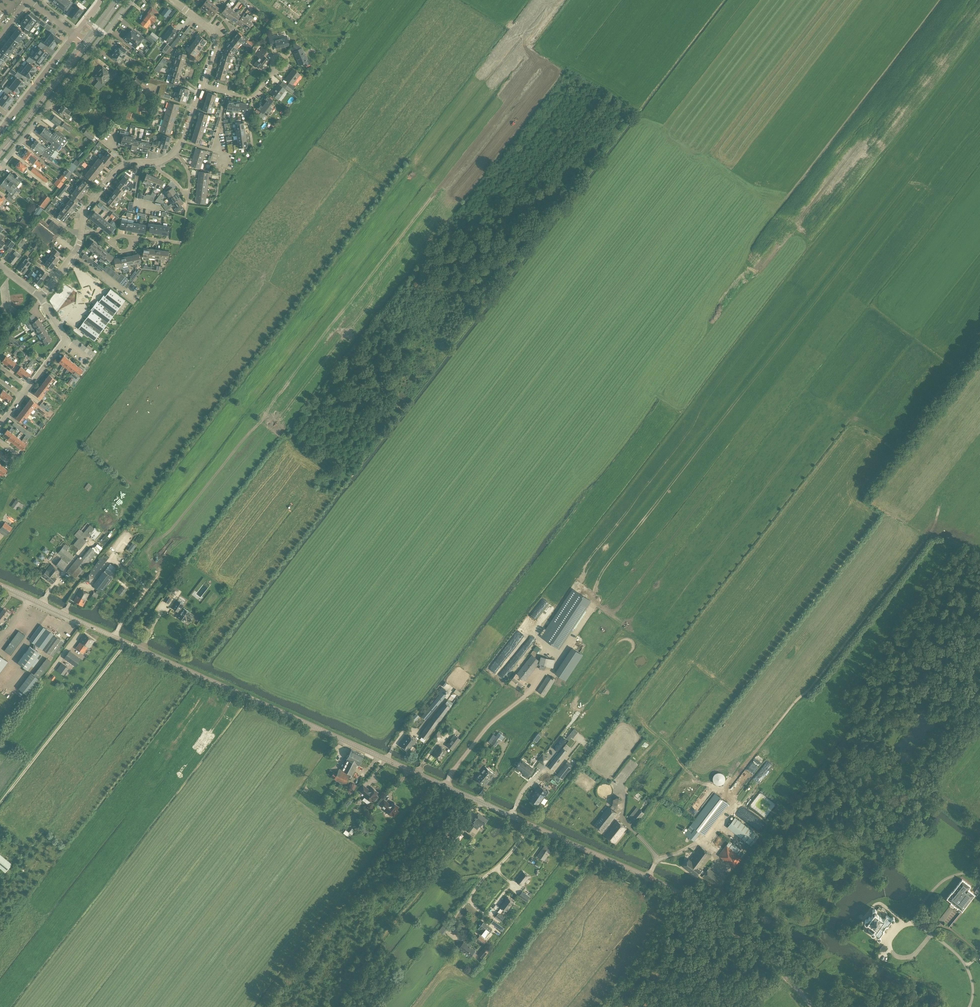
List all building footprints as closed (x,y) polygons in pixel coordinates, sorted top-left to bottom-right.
[(59,7),(62,9),(64,10),(66,8),(68,10),(73,3),(71,1),(69,0),(65,0),(60,7),(59,6),(59,7)] [(206,11),(213,3),(209,0),(206,0),(201,7),(206,11)] [(218,7),(213,3),(206,11),(212,16),(218,7)] [(222,12),(227,16),(232,9),(230,7),(231,5),(228,3),(225,6),(226,7),(222,12)] [(77,5),(69,15),(75,20),(78,16),(79,17),(81,14),(80,13),(83,10),(77,5)] [(158,12),(152,7),(144,17),(145,18),(141,23),(143,24),(142,24),(145,26),(146,27),(150,22),(152,23),(156,19),(154,17),(158,12)] [(237,13),(232,9),(227,16),(232,20),(237,13)] [(242,16),(239,14),(241,12),(239,10),(237,13),(232,20),(237,24),(238,22),(237,22),(242,16)] [(25,18),(24,19),(34,26),(38,22),(39,23),(41,20),(36,16),(34,18),(28,14),(28,15),(27,15),(24,18),(25,18)] [(247,14),(245,17),(243,15),(242,16),(237,22),(238,22),(242,26),(250,16),(247,14)] [(253,23),(250,21),(253,17),(250,15),(250,16),(242,26),(247,30),(253,23)] [(34,26),(24,19),(24,20),(23,19),(21,23),(21,24),(20,24),(26,28),(24,31),(29,35),(31,32),(30,31),(34,26)] [(175,32),(177,30),(171,26),(162,37),(170,42),(174,37),(173,36),(175,33),(175,32)] [(18,27),(14,32),(22,38),(21,38),(23,39),(27,34),(18,27)] [(47,36),(48,37),(56,44),(60,39),(54,34),(56,32),(51,28),(49,31),(50,32),(47,36)] [(130,30),(127,33),(141,43),(144,39),(142,38),(144,37),(138,32),(136,33),(132,29),(131,31),(130,30)] [(14,32),(11,36),(18,42),(21,38),(22,38),(14,32)] [(152,32),(149,36),(156,41),(159,37),(152,32)] [(238,32),(234,37),(241,43),(246,47),(249,49),(252,46),(246,42),(248,39),(243,35),(243,36),(238,32)] [(139,46),(141,43),(127,33),(125,36),(126,37),(125,39),(129,42),(129,43),(135,48),(138,45),(139,46)] [(197,37),(195,40),(203,46),(207,40),(197,33),(195,35),(197,37)] [(277,48),(289,45),(287,37),(279,39),(278,34),(268,36),(271,46),(276,44),(277,48)] [(145,38),(149,42),(150,42),(148,45),(151,47),(155,42),(147,35),(145,38)] [(11,36),(7,41),(16,47),(19,43),(18,42),(11,36)] [(42,40),(40,43),(45,47),(47,44),(53,48),(56,44),(48,37),(45,42),(42,40)] [(230,42),(237,48),(241,43),(234,37),(230,42)] [(203,46),(195,40),(194,39),(192,41),(194,42),(191,45),(199,50),(200,51),(203,46)] [(7,41),(4,46),(12,52),(16,47),(7,41)] [(225,50),(225,51),(232,54),(237,48),(230,42),(229,42),(227,44),(228,44),(226,47),(227,48),(225,50)] [(39,47),(35,51),(45,59),(48,54),(43,49),(45,47),(40,43),(38,46),(39,47)] [(199,50),(191,45),(191,44),(189,47),(187,46),(185,48),(195,56),(199,50)] [(306,55),(305,56),(302,48),(301,48),(295,44),(292,48),(295,51),(294,51),(300,65),(303,64),(304,67),(310,64),(306,55)] [(4,46),(0,50),(9,57),(8,57),(9,57),(13,52),(12,52),(4,46)] [(128,60),(128,59),(124,56),(126,54),(129,50),(122,46),(120,49),(118,48),(117,49),(116,49),(115,50),(115,51),(115,52),(127,62),(129,64),(130,62),(128,60)] [(261,69),(269,59),(266,57),(269,53),(262,47),(256,54),(259,57),(254,64),(261,69)] [(0,50),(0,57),(5,61),(8,57),(9,57),(0,50)] [(30,55),(28,58),(33,61),(35,59),(41,63),(45,59),(35,51),(31,56),(30,55)] [(174,57),(176,57),(185,60),(186,54),(176,51),(174,57)] [(232,59),(233,55),(232,54),(225,51),(224,53),(223,53),(221,59),(230,62),(231,59),(232,59)] [(122,64),(123,61),(126,63),(127,62),(115,52),(114,53),(113,53),(112,54),(112,55),(112,56),(122,64)] [(183,66),(185,60),(176,57),(174,63),(183,66)] [(23,66),(25,67),(33,74),(37,69),(31,64),(33,61),(28,58),(26,61),(27,61),(23,66)] [(221,59),(219,65),(228,67),(230,62),(221,59)] [(174,63),(173,67),(171,66),(170,69),(172,70),(173,69),(181,71),(183,66),(174,63)] [(219,65),(218,71),(226,73),(228,67),(219,65)] [(19,70),(17,73),(21,76),(24,74),(30,78),(33,74),(25,67),(21,72),(19,70)] [(115,78),(119,73),(115,69),(111,73),(102,67),(95,76),(99,80),(94,85),(98,88),(102,83),(104,84),(109,77),(112,79),(114,76),(115,78)] [(169,72),(168,74),(171,75),(179,78),(181,71),(173,69),(172,70),(172,72),(169,72)] [(293,69),(286,79),(290,82),(288,85),(293,89),(295,86),(293,84),(300,74),(293,69)] [(218,80),(226,83),(228,79),(225,78),(226,73),(218,71),(216,77),(217,77),(216,79),(218,80)] [(12,81),(13,82),(21,89),(25,84),(19,79),(21,76),(17,73),(14,75),(15,76),(12,81)] [(168,75),(166,81),(168,82),(169,82),(169,81),(178,84),(179,78),(171,75),(168,74),(168,75)] [(0,83),(4,86),(9,79),(5,77),(0,83)] [(166,88),(167,85),(168,82),(166,81),(159,79),(157,85),(160,86),(166,88)] [(7,85),(5,88),(10,91),(12,89),(18,93),(21,89),(13,82),(10,87),(7,85)] [(278,99),(285,89),(279,84),(275,89),(274,89),(271,93),(278,99)] [(295,91),(287,85),(285,88),(293,94),(295,91)] [(179,89),(178,93),(188,95),(190,89),(178,86),(177,88),(179,89)] [(4,91),(0,96),(2,97),(10,104),(14,99),(8,94),(10,91),(5,88),(3,90),(4,91)] [(208,92),(206,98),(214,100),(216,94),(208,92)] [(186,102),(188,95),(178,93),(177,97),(175,96),(174,98),(186,102)] [(265,114),(267,116),(270,112),(267,110),(274,101),(267,95),(264,98),(267,100),(263,106),(260,104),(258,108),(262,111),(259,115),(261,117),(262,117),(263,116),(265,114)] [(0,104),(6,108),(10,104),(2,97),(0,99),(0,104)] [(206,98),(204,104),(213,106),(214,100),(206,98)] [(169,101),(167,107),(177,110),(179,104),(169,101)] [(240,102),(239,111),(242,111),(241,114),(244,114),(244,113),(247,114),(248,108),(245,107),(246,103),(240,102)] [(63,104),(60,107),(69,114),(71,111),(69,109),(63,104)] [(211,112),(213,106),(204,104),(202,109),(211,112)] [(69,119),(71,116),(69,114),(70,114),(69,114),(60,107),(58,110),(66,117),(69,119)] [(108,117),(111,120),(119,110),(115,107),(108,117)] [(167,107),(165,113),(175,116),(177,110),(167,107)] [(200,112),(198,118),(206,120),(208,114),(200,112)] [(175,116),(165,113),(164,119),(174,122),(175,116)] [(104,114),(100,120),(105,124),(110,119),(104,114)] [(53,117),(53,118),(51,120),(57,125),(61,120),(55,115),(54,116),(53,117)] [(205,126),(206,120),(198,118),(196,123),(205,126)] [(164,119),(162,125),(172,128),(174,122),(164,119)] [(203,132),(205,126),(196,123),(195,129),(203,132)] [(170,134),(172,128),(162,125),(160,131),(170,134)] [(43,130),(52,138),(59,143),(60,141),(61,141),(64,137),(55,131),(53,133),(45,127),(45,128),(44,128),(43,129),(43,130)] [(87,129),(83,133),(91,140),(95,135),(87,129)] [(201,137),(203,132),(195,129),(193,135),(201,137)] [(40,134),(50,141),(52,143),(50,146),(56,150),(60,144),(59,143),(52,138),(43,130),(42,131),(41,131),(41,132),(41,133),(40,134)] [(125,131),(120,130),(118,141),(121,141),(121,144),(126,145),(128,136),(124,135),(125,131)] [(162,134),(161,140),(169,143),(171,137),(162,134)] [(200,143),(201,137),(193,135),(191,141),(200,143)] [(54,152),(56,150),(50,146),(49,145),(47,148),(46,147),(47,147),(36,139),(33,142),(50,155),(49,155),(51,156),(54,152)] [(167,149),(169,143),(161,140),(159,146),(167,149)] [(246,140),(237,141),(238,144),(234,145),(234,149),(239,149),(239,147),(247,146),(246,140)] [(47,158),(49,155),(50,155),(33,142),(31,145),(47,158)] [(196,147),(194,153),(204,156),(205,150),(196,147)] [(38,158),(34,155),(27,150),(25,153),(40,165),(41,163),(37,160),(38,158)] [(86,154),(81,151),(76,157),(81,160),(86,154)] [(107,151),(104,155),(111,161),(115,157),(107,151)] [(40,165),(25,153),(22,157),(33,165),(34,163),(39,166),(40,167),(41,166),(40,165)] [(194,153),(192,159),(202,162),(204,156),(194,153)] [(106,164),(108,165),(111,161),(104,155),(101,159),(100,159),(106,164)] [(102,168),(106,164),(100,159),(101,159),(98,157),(95,162),(102,168)] [(200,168),(202,162),(192,159),(190,165),(200,168)] [(27,169),(25,168),(27,166),(20,160),(18,163),(17,164),(16,164),(16,165),(16,166),(24,173),(27,169)] [(99,172),(102,168),(95,162),(92,166),(99,172)] [(96,176),(99,172),(92,166),(88,170),(96,176)] [(46,182),(48,179),(33,168),(31,171),(46,182)] [(66,168),(61,173),(67,178),(72,173),(66,168)] [(92,180),(96,176),(88,170),(86,173),(85,172),(84,174),(92,180)] [(6,178),(5,179),(12,185),(13,184),(17,187),(21,181),(22,179),(16,174),(14,176),(10,173),(6,178)] [(132,182),(128,179),(130,176),(126,173),(124,176),(120,181),(128,187),(132,182)] [(143,180),(147,182),(145,186),(148,187),(149,183),(152,176),(147,173),(143,180)] [(149,183),(152,185),(151,187),(153,188),(158,178),(156,177),(155,176),(154,175),(153,175),(153,176),(152,176),(149,183)] [(54,183),(60,188),(63,183),(57,178),(54,183)] [(156,189),(157,187),(160,188),(164,181),(158,178),(153,188),(156,189)] [(1,185),(5,188),(5,189),(6,190),(7,190),(12,193),(15,189),(19,192),(21,190),(17,187),(13,184),(12,185),(5,179),(3,182),(2,182),(2,183),(2,184),(1,185)] [(78,180),(77,182),(87,190),(90,185),(83,179),(81,182),(78,180)] [(128,187),(120,181),(116,185),(118,187),(123,190),(124,191),(126,189),(127,190),(129,188),(128,187)] [(78,186),(76,188),(83,194),(87,190),(77,182),(75,184),(78,186)] [(164,190),(165,192),(169,197),(176,192),(172,187),(171,188),(170,186),(165,189),(164,190)] [(125,197),(122,195),(124,192),(124,191),(123,190),(118,187),(114,191),(123,199),(125,197)] [(83,194),(76,188),(74,191),(71,188),(70,190),(72,192),(74,194),(73,195),(74,196),(74,197),(77,200),(79,198),(80,198),(83,194)] [(114,191),(110,196),(116,202),(119,204),(123,199),(114,191)] [(179,197),(176,192),(169,197),(173,202),(179,197)] [(43,207),(51,198),(46,194),(38,204),(43,207)] [(160,195),(160,194),(158,196),(156,200),(158,202),(163,203),(164,201),(161,199),(163,196),(160,194),(160,195)] [(66,199),(69,200),(67,202),(74,209),(78,204),(70,198),(68,196),(66,199)] [(114,205),(116,202),(110,196),(106,201),(110,204),(108,206),(114,211),(116,208),(115,207),(115,206),(114,205)] [(183,207),(181,204),(183,202),(179,197),(173,202),(168,206),(165,208),(166,210),(166,211),(168,211),(170,210),(169,209),(171,207),(170,207),(172,206),(174,204),(176,207),(174,209),(176,212),(183,207)] [(63,204),(62,205),(71,213),(74,209),(67,202),(65,205),(63,204)] [(62,209),(60,211),(68,217),(71,213),(62,205),(62,206),(61,205),(59,207),(62,209)] [(56,217),(57,216),(64,221),(68,217),(60,211),(58,213),(55,211),(53,214),(56,217)] [(95,221),(100,215),(95,211),(90,217),(95,221)] [(95,221),(100,225),(104,219),(100,215),(95,221)] [(20,222),(26,227),(28,229),(32,224),(29,221),(28,222),(23,218),(20,222)] [(48,224),(47,223),(41,218),(31,231),(48,244),(51,240),(53,242),(61,231),(58,228),(60,226),(52,220),(48,224)] [(104,229),(109,223),(104,219),(100,225),(104,229)] [(109,223),(104,229),(109,233),(114,227),(109,223)] [(148,226),(150,227),(149,231),(155,232),(156,224),(150,223),(150,224),(148,224),(148,226)] [(21,247),(26,241),(28,239),(25,237),(24,239),(22,238),(17,244),(21,247)] [(16,244),(11,240),(7,245),(12,249),(16,244)] [(40,242),(37,240),(32,246),(36,249),(40,242)] [(99,245),(93,241),(88,247),(92,250),(91,252),(93,253),(94,252),(99,245)] [(103,249),(99,245),(94,252),(98,255),(103,249)] [(108,253),(103,249),(98,255),(101,257),(99,260),(101,262),(102,261),(108,253)] [(52,254),(48,259),(55,264),(59,258),(57,257),(58,255),(53,250),(51,253),(52,254)] [(15,251),(13,253),(8,260),(13,264),(18,258),(19,258),(21,255),(15,251)] [(113,256),(108,253),(102,261),(103,262),(105,260),(108,263),(113,256)] [(128,264),(132,263),(132,267),(135,267),(132,255),(126,256),(128,264)] [(26,268),(31,263),(28,260),(29,258),(27,256),(18,268),(20,270),(20,271),(24,274),(28,269),(26,268)] [(120,258),(123,269),(125,268),(128,268),(128,264),(126,256),(120,258)] [(120,269),(123,269),(120,258),(114,259),(116,267),(119,266),(120,269)] [(51,269),(55,264),(48,259),(44,264),(51,269)] [(42,269),(38,274),(44,279),(48,273),(42,269)] [(40,284),(44,279),(38,274),(33,280),(40,284)] [(79,328),(78,328),(85,333),(84,334),(88,336),(94,340),(95,340),(94,340),(99,334),(99,333),(101,331),(106,325),(108,322),(113,316),(114,313),(115,313),(119,307),(120,307),(119,307),(125,300),(119,295),(111,289),(110,289),(111,289),(105,296),(104,295),(99,301),(98,300),(98,301),(91,309),(92,311),(79,328)] [(32,314),(25,319),(32,330),(35,328),(42,324),(38,318),(36,320),(32,314)] [(34,329),(34,330),(36,334),(38,334),(39,333),(45,329),(42,324),(35,328),(36,328),(34,329)] [(45,329),(39,333),(42,338),(49,334),(45,329)] [(49,334),(42,338),(46,344),(52,340),(49,334)] [(6,355),(2,361),(7,364),(12,357),(10,356),(9,357),(6,355)] [(69,359),(64,355),(59,362),(63,365),(64,365),(69,359)] [(15,359),(12,357),(7,364),(12,368),(16,363),(13,361),(15,359)] [(62,370),(65,366),(68,368),(69,369),(74,363),(69,359),(64,365),(63,365),(60,369),(62,370)] [(66,374),(70,370),(73,372),(73,373),(78,366),(74,363),(69,369),(68,368),(65,373),(66,374)] [(17,372),(22,375),(26,370),(21,366),(17,372)] [(73,372),(71,375),(76,379),(83,370),(78,366),(73,373),(73,372)] [(31,374),(26,370),(22,375),(26,379),(31,374)] [(51,372),(46,379),(52,384),(51,385),(56,388),(57,386),(53,383),(56,379),(53,377),(55,375),(51,372)] [(53,391),(49,388),(51,385),(52,384),(46,379),(42,384),(48,389),(48,390),(52,393),(53,391)] [(49,396),(45,393),(48,390),(48,389),(42,384),(38,389),(45,393),(44,395),(48,398),(49,396)] [(45,393),(38,389),(35,393),(41,398),(44,395),(45,393)] [(13,397),(8,393),(4,399),(8,402),(13,397)] [(31,398),(27,403),(33,408),(33,409),(37,412),(38,410),(34,407),(37,403),(31,398)] [(35,415),(30,412),(33,409),(33,408),(27,403),(23,408),(30,413),(29,414),(33,417),(35,415)] [(23,408),(20,413),(26,418),(25,419),(30,422),(31,420),(27,417),(29,414),(30,413),(23,408)] [(20,413),(16,418),(22,422),(25,419),(26,418),(20,413)] [(3,435),(8,439),(12,433),(15,430),(12,427),(9,430),(8,429),(3,435)] [(8,439),(13,442),(17,436),(12,433),(8,439)] [(13,442),(17,446),(22,440),(17,436),(13,442)] [(27,444),(22,440),(17,446),(22,450),(27,444)] [(16,499),(12,505),(20,511),(24,505),(16,499)] [(0,526),(0,537),(3,539),(11,527),(6,523),(3,521),(1,524),(0,526)] [(87,536),(89,538),(91,536),(94,539),(100,532),(95,528),(94,529),(90,525),(83,532),(79,529),(77,532),(74,535),(78,539),(73,545),(79,550),(87,541),(85,539),(87,536)] [(65,544),(64,544),(62,545),(63,546),(58,553),(69,562),(74,556),(67,551),(69,548),(65,544)] [(78,557),(67,571),(76,578),(96,552),(90,547),(81,559),(78,557)] [(63,569),(68,563),(61,558),(57,564),(63,569)] [(104,571),(112,577),(118,569),(110,563),(104,571)] [(52,564),(43,575),(52,582),(61,572),(52,564)] [(89,574),(85,579),(90,583),(94,578),(94,577),(95,576),(95,575),(91,571),(89,574)] [(102,591),(112,578),(104,572),(94,585),(102,591)] [(122,595),(126,589),(122,586),(117,592),(122,595)] [(77,594),(74,601),(83,606),(89,594),(80,589),(77,594)] [(574,589),(542,637),(559,648),(590,600),(574,589)] [(181,613),(177,617),(184,622),(186,619),(190,621),(194,615),(190,613),(190,612),(184,608),(183,608),(181,607),(183,604),(181,602),(180,601),(180,602),(177,600),(172,608),(178,612),(178,611),(181,613)] [(1,620),(4,622),(10,613),(4,608),(0,613),(0,621),(1,620)] [(29,640),(53,657),(56,652),(59,654),(60,651),(58,649),(59,648),(61,649),(63,647),(61,645),(64,642),(40,625),(29,640)] [(11,655),(25,635),(18,630),(5,650),(11,655)] [(88,647),(89,647),(94,640),(85,633),(79,641),(80,641),(76,648),(83,653),(88,647)] [(28,670),(31,665),(34,667),(37,662),(37,663),(39,659),(42,655),(30,646),(18,662),(28,670)] [(572,647),(556,673),(567,680),(583,654),(572,647)] [(70,650),(64,658),(75,667),(81,659),(70,650)] [(517,674),(516,673),(512,679),(521,687),(522,686),(523,687),(524,685),(523,685),(526,681),(525,681),(539,664),(540,665),(539,669),(544,670),(545,666),(553,668),(555,660),(541,656),(540,661),(532,655),(517,674)] [(39,678),(51,662),(46,658),(34,674),(39,678)] [(64,675),(69,668),(62,663),(57,670),(64,675)] [(26,694),(38,678),(31,673),(19,689),(26,694)] [(547,675),(537,691),(545,696),(555,680),(547,675)] [(457,699),(460,691),(455,689),(452,697),(457,699)] [(426,720),(446,695),(442,691),(421,716),(426,720)] [(450,707),(447,704),(444,702),(432,718),(420,735),(422,736),(420,738),(424,741),(426,739),(438,722),(439,723),(450,707)] [(407,723),(410,725),(419,716),(416,713),(407,723)] [(496,736),(501,740),(502,740),(505,737),(498,732),(496,736)] [(416,740),(407,734),(399,744),(408,751),(416,740)] [(460,739),(454,735),(447,745),(452,749),(460,739)] [(501,740),(496,736),(491,743),(496,747),(501,740)] [(562,736),(553,748),(558,751),(567,740),(562,736)] [(440,760),(447,751),(439,745),(432,754),(440,760)] [(563,748),(548,767),(552,770),(567,751),(563,748)] [(347,758),(346,758),(345,759),(346,760),(341,770),(347,773),(349,770),(347,770),(349,766),(350,767),(357,752),(351,749),(348,755),(347,755),(346,757),(347,758)] [(358,765),(363,755),(357,752),(350,767),(349,766),(347,770),(349,770),(347,773),(351,775),(350,775),(352,776),(352,775),(358,765)] [(519,764),(516,767),(528,776),(534,769),(522,760),(520,763),(519,762),(518,764),(519,764)] [(566,763),(557,774),(563,779),(572,767),(573,765),(568,761),(566,763)] [(485,766),(480,772),(487,778),(489,775),(492,778),(495,774),(485,766)] [(330,777),(341,783),(346,773),(339,769),(337,773),(334,771),(330,777)] [(487,778),(480,772),(475,778),(485,787),(492,778),(489,775),(487,778)] [(350,775),(346,773),(341,783),(345,785),(350,775)] [(713,780),(713,781),(714,782),(715,783),(715,784),(716,784),(717,784),(717,785),(718,785),(719,785),(720,785),(721,785),(721,784),(722,784),(723,784),(723,783),(724,783),(724,782),(725,782),(725,781),(725,780),(725,779),(725,778),(725,777),(725,776),(724,775),(723,774),(722,773),(721,773),(720,773),(719,773),(718,773),(717,773),(716,773),(715,774),(715,775),(714,775),(714,776),(713,776),(713,777),(713,778),(713,779),(713,780)] [(357,785),(352,783),(348,792),(352,794),(357,785)] [(363,784),(358,790),(364,795),(364,796),(371,802),(372,801),(373,802),(378,796),(376,795),(378,792),(372,787),(369,790),(363,784)] [(548,791),(540,785),(533,794),(530,792),(531,790),(528,788),(524,794),(527,796),(528,797),(529,798),(530,798),(539,804),(548,791)] [(694,841),(700,833),(704,836),(728,803),(715,793),(685,834),(694,841)] [(617,808),(623,806),(624,800),(619,797),(614,799),(613,804),(617,808)] [(384,799),(379,805),(385,810),(384,810),(392,816),(392,815),(394,817),(398,811),(397,809),(399,806),(392,801),(390,804),(384,799)] [(617,813),(609,806),(594,824),(603,831),(617,813)] [(639,808),(631,818),(637,822),(644,813),(639,808)] [(487,819),(478,813),(474,818),(475,819),(473,822),(474,823),(473,824),(471,823),(467,828),(471,831),(473,827),(477,830),(479,826),(480,827),(482,824),(483,825),(487,819)] [(627,828),(617,820),(605,835),(615,843),(627,828)] [(739,836),(751,846),(759,836),(747,826),(739,836)] [(350,837),(356,830),(352,827),(349,832),(344,828),(342,831),(350,837)] [(453,835),(457,838),(463,830),(459,827),(453,835)] [(727,845),(727,844),(718,855),(735,868),(743,857),(742,857),(745,853),(730,841),(727,845)] [(545,844),(538,856),(544,860),(552,849),(545,844)] [(690,859),(689,859),(683,866),(697,877),(703,869),(702,868),(712,855),(700,846),(690,859)] [(5,872),(12,863),(0,853),(0,867),(5,872)] [(709,867),(703,876),(719,886),(724,878),(709,867)] [(523,886),(530,877),(523,871),(516,880),(523,886)] [(958,907),(962,910),(975,894),(968,889),(971,886),(962,879),(952,892),(952,891),(947,898),(951,902),(950,902),(957,907),(958,907)] [(527,901),(530,897),(523,891),(519,896),(527,901)] [(496,916),(502,920),(505,916),(500,913),(503,910),(504,909),(507,911),(514,902),(508,897),(501,906),(501,907),(501,908),(498,911),(499,912),(496,916)] [(869,920),(868,919),(866,919),(864,921),(865,922),(867,924),(868,924),(869,923),(871,924),(869,926),(869,929),(872,931),(871,932),(871,934),(873,935),(874,934),(875,934),(878,936),(877,937),(877,938),(879,939),(880,939),(881,938),(881,936),(880,935),(892,920),(892,921),(894,921),(895,919),(895,918),(893,917),(892,917),(891,918),(887,915),(884,919),(876,913),(877,912),(877,910),(875,909),(873,909),(872,911),(872,913),(873,913),(869,920)] [(484,922),(480,927),(478,929),(483,932),(488,926),(484,922)] [(439,930),(443,934),(449,928),(444,924),(439,930)] [(482,934),(486,937),(489,934),(489,933),(492,929),(488,926),(483,932),(482,934)] [(460,947),(461,948),(462,949),(461,950),(464,953),(465,952),(471,956),(473,953),(474,954),(475,954),(476,952),(476,951),(475,950),(472,948),(464,942),(460,947)] [(485,947),(479,955),(483,958),(489,951),(485,947)] [(651,967),(645,976),(650,979),(657,971),(651,967)]
